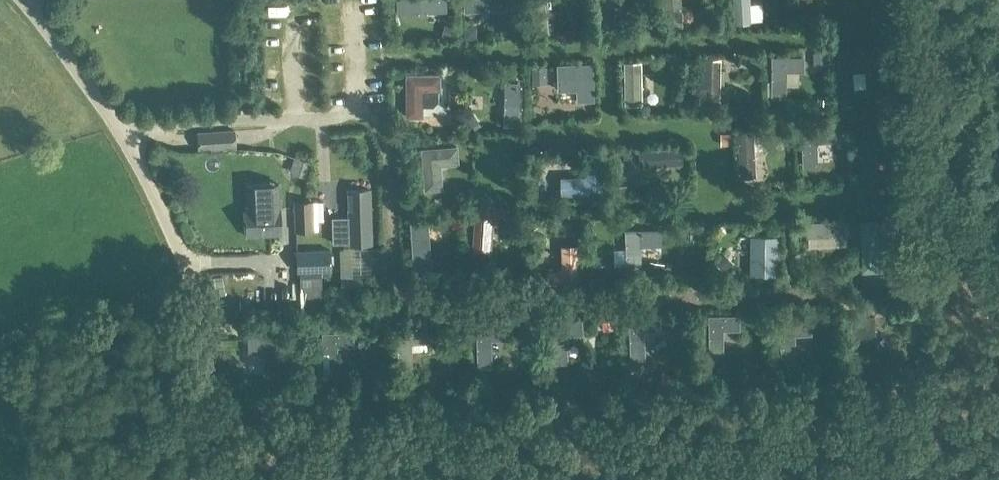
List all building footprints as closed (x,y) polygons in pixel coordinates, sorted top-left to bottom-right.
[(744,15),(745,32),(757,31),(756,14),(744,15)] [(855,71),(868,70),(883,68),(882,54),(841,57),(844,89),(857,88),(855,71)] [(766,81),(766,94),(771,94),(771,96),(786,96),(786,70),(801,70),(801,55),(772,55),(772,81),(766,81)] [(704,58),(703,102),(719,103),(719,100),(719,69),(719,58),(704,58)] [(594,99),(592,62),(558,64),(560,89),(575,88),(576,100),(594,99)] [(404,73),(404,115),(421,115),(421,89),(440,89),(440,73),(404,73)] [(842,140),(841,124),(803,126),(805,165),(821,164),(820,141),(842,140)] [(198,151),(235,148),(234,129),(197,132),(198,151)] [(893,131),(860,133),(862,174),(876,173),(875,148),(894,147),(893,131)] [(747,143),(748,161),(760,161),(759,142),(747,143)] [(423,148),(425,189),(439,188),(437,163),(456,162),(455,146),(423,148)] [(560,178),(561,193),(602,192),(601,153),(585,153),(586,177),(560,178)] [(295,156),(290,172),(310,178),(315,163),(295,156)] [(348,226),(332,227),(333,243),(349,243),(349,245),(373,244),(371,189),(347,189),(348,217),(348,226)] [(249,207),(246,207),(247,236),(281,234),(280,197),(249,198),(249,207)] [(294,201),(295,230),(315,230),(313,201),(294,201)] [(511,223),(512,205),(477,203),(475,253),(494,254),(496,222),(511,223)] [(809,236),(848,234),(852,234),(851,219),(808,221),(809,236)] [(626,249),(627,265),(627,274),(642,274),(640,246),(662,245),(661,229),(640,230),(626,231),(626,249)] [(779,276),(780,236),(751,236),(750,276),(779,276)] [(581,287),(579,244),(561,245),(562,269),(545,270),(546,288),(581,287)] [(331,250),(297,251),(298,272),(300,272),(322,271),(332,271),(331,250)] [(734,263),(725,253),(715,262),(724,272),(734,263)] [(322,271),(300,272),(300,289),(301,317),(323,316),(322,271)] [(342,278),(343,289),(362,288),(361,277),(342,278)] [(708,315),(708,357),(722,357),(722,329),(739,329),(739,315),(708,315)] [(628,317),(630,358),(643,357),(642,331),(659,330),(658,316),(628,317)] [(551,321),(553,361),(565,360),(564,334),(581,333),(581,320),(551,321)] [(779,321),(781,362),(794,362),(793,334),(811,333),(810,320),(779,321)] [(475,325),(476,366),(489,365),(488,339),(506,338),(505,324),(475,325)] [(428,342),(427,328),(397,329),(399,369),(410,369),(409,343),(428,342)] [(323,332),(325,375),(339,374),(338,346),(355,345),(355,331),(323,332)] [(264,378),(278,377),(277,335),(248,336),(248,352),(264,352),(264,378)]
